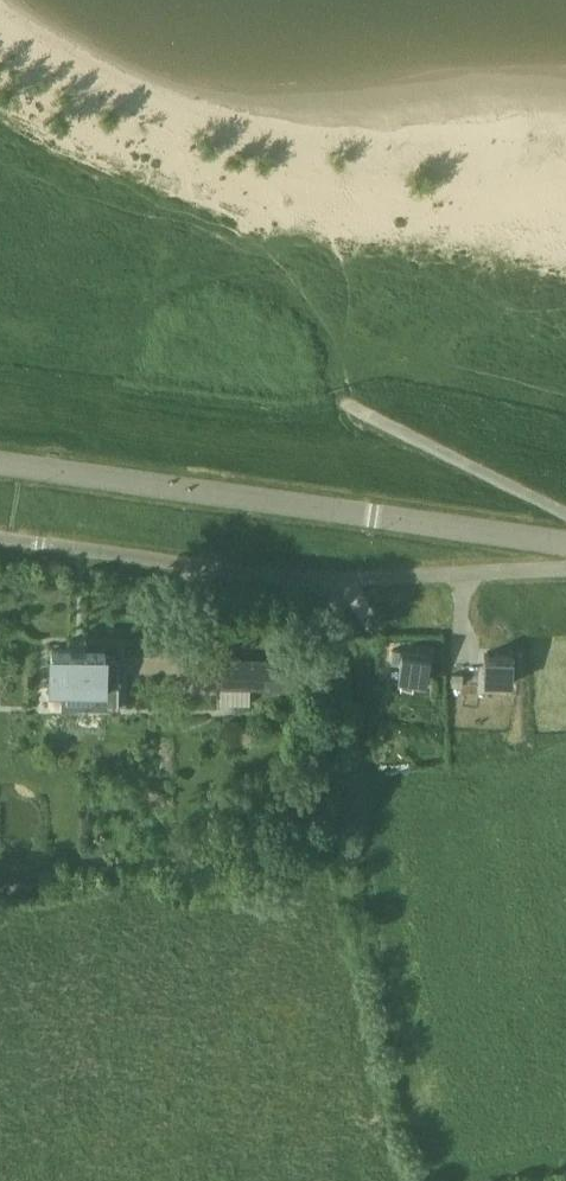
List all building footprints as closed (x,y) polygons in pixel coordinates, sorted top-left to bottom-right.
[(402,648),(399,677),(427,680),(430,651),(402,648)] [(118,709),(119,656),(85,655),(85,649),(51,649),(50,689),(64,689),(64,708),(118,709)] [(221,685),(221,702),(250,702),(250,685),(283,686),(283,657),(222,656),(221,685)] [(512,687),(512,659),(483,659),(483,687),(512,687)] [(462,673),(452,673),(451,684),(462,684),(462,673)]
